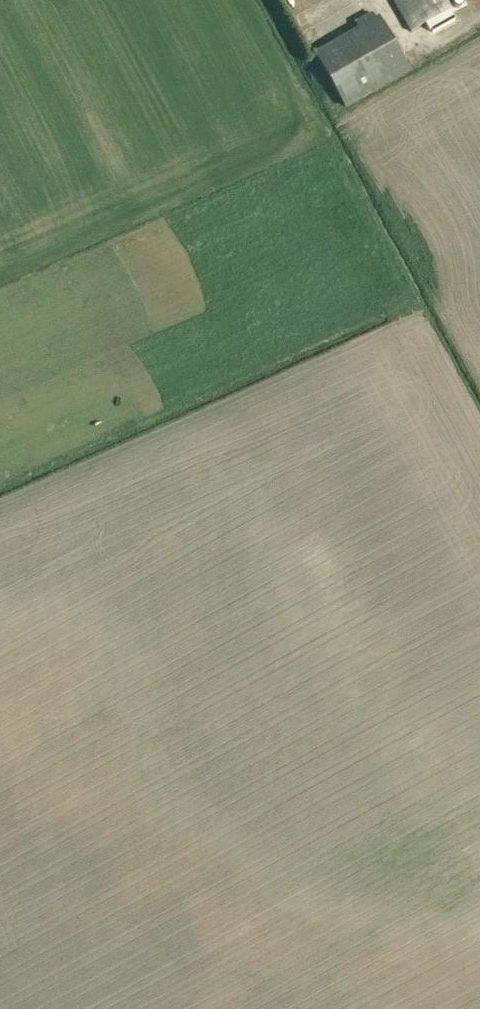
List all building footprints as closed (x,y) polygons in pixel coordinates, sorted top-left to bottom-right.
[(442,3),(446,0),(392,0),(405,23),(442,3)] [(345,109),(410,72),(378,16),(313,52),(345,109)]
